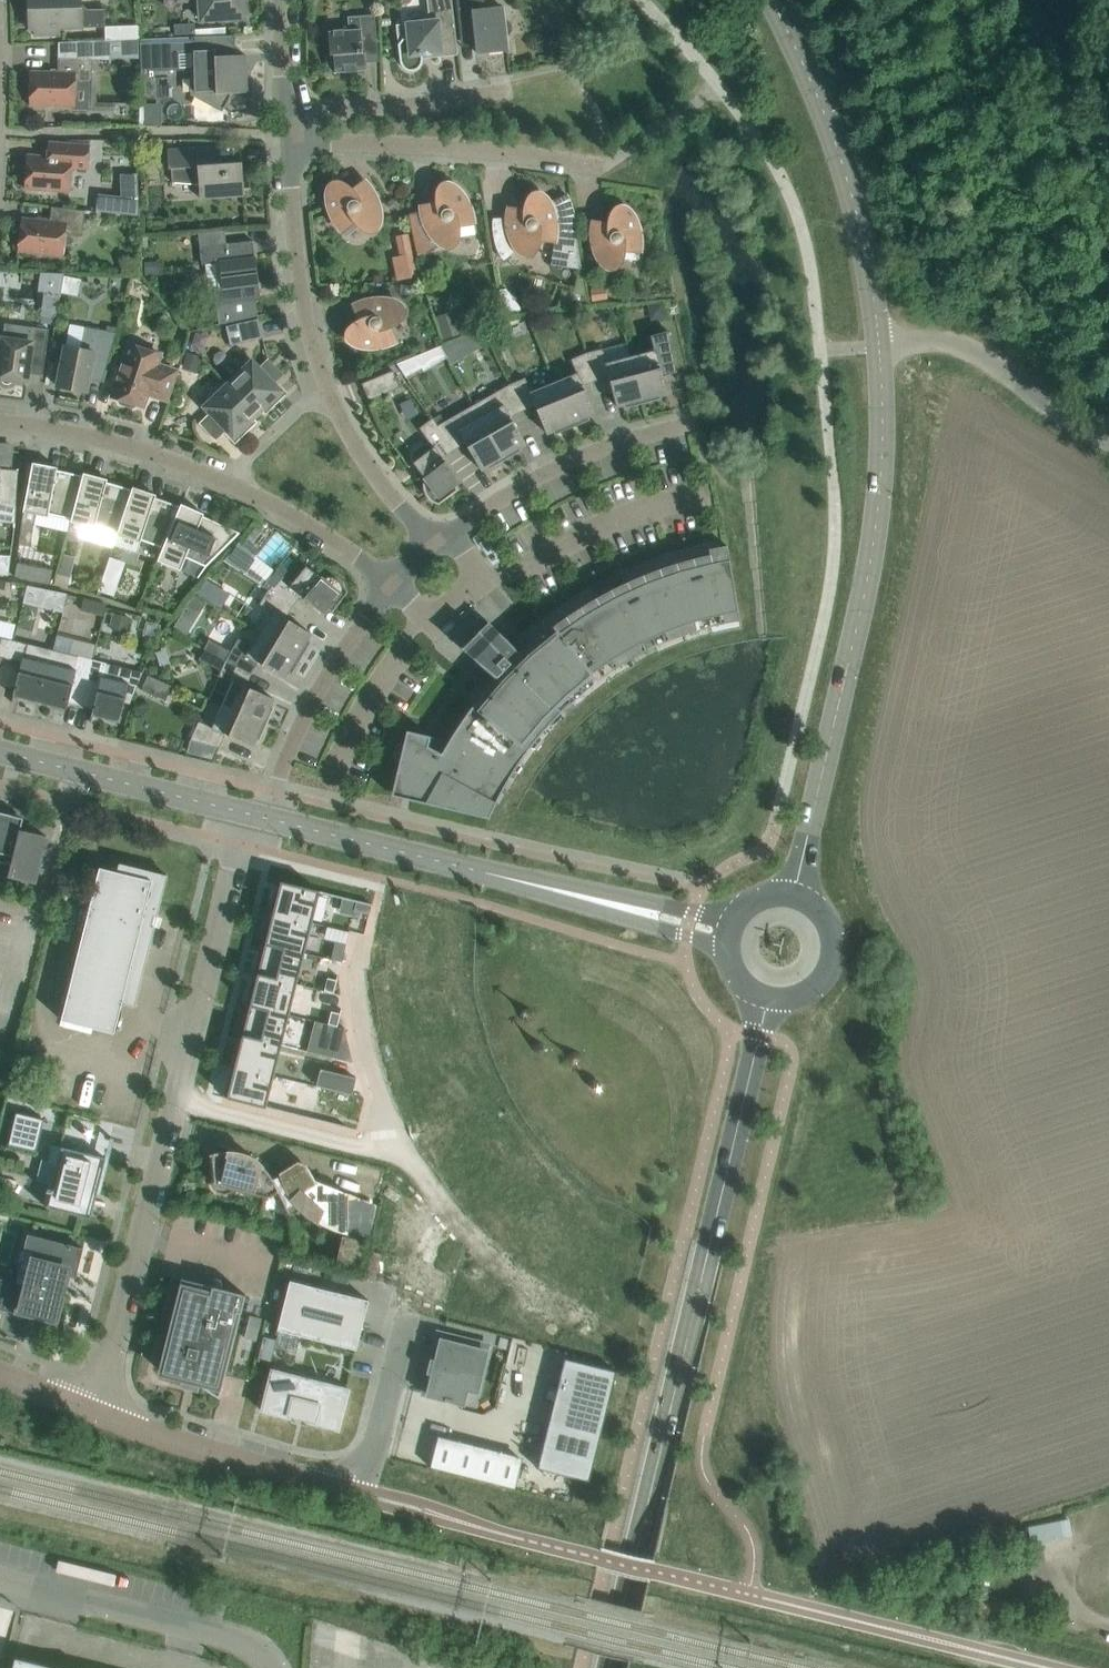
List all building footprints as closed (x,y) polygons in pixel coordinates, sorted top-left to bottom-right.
[(36,30),(36,35),(34,35),(34,36),(59,35),(59,34),(57,34),(57,29),(105,28),(104,9),(87,10),(80,3),(80,0),(29,0),(29,30),(36,30)] [(244,0),(175,0),(176,2),(199,1),(201,21),(245,17),(244,0)] [(451,0),(426,0),(429,21),(401,24),(402,39),(398,45),(400,62),(400,64),(402,67),(403,68),(404,70),(406,71),(409,71),(410,72),(413,71),(415,71),(416,70),(418,69),(419,68),(421,66),(421,64),(422,62),(422,61),(422,59),(421,54),(430,53),(431,58),(457,55),(451,0)] [(476,53),(507,50),(506,36),(509,34),(511,30),(511,26),(508,22),(504,20),(503,8),(485,10),(484,0),(456,0),(460,40),(475,38),(476,53)] [(364,42),(377,41),(374,15),(347,17),(348,30),(328,32),(330,56),(325,57),(331,73),(335,73),(366,71),(364,53),(362,53),(362,49),(361,48),(364,44),(364,42)] [(194,25),(174,26),(174,36),(194,35),(194,25)] [(149,71),(192,69),(193,93),(224,109),(232,94),(247,93),(245,55),(235,56),(234,36),(191,37),(139,40),(141,78),(149,77),(149,71)] [(29,106),(74,107),(75,83),(91,83),(92,60),(110,61),(110,41),(58,43),(57,72),(30,72),(29,106)] [(160,107),(139,107),(139,126),(160,126),(160,107)] [(89,145),(55,143),(45,142),(44,156),(27,155),(24,189),(70,192),(71,168),(88,169),(89,145)] [(219,146),(208,147),(167,150),(168,169),(171,169),(172,183),(198,184),(200,199),(244,196),(243,188),(248,188),(247,174),(242,175),(241,163),(221,164),(219,146)] [(341,232),(354,221),(357,224),(360,227),(363,229),(366,231),(368,232),(371,232),(373,232),(375,231),(377,230),(378,228),(379,226),(380,224),(380,220),(380,216),(380,214),(380,211),(379,207),(379,205),(378,202),(377,199),(376,196),(374,193),(372,190),(370,187),(369,185),(367,186),(369,188),(371,191),(372,193),(374,196),(359,203),(358,201),(356,197),(354,194),(352,192),(349,189),(347,187),(344,185),(341,183),(339,182),(338,182),(336,182),(333,183),(332,184),(330,185),(329,186),(328,188),(327,189),(327,190),(327,193),(327,196),(327,199),(327,202),(327,205),(328,207),(329,212),(330,215),(331,217),(332,220),(333,222),(337,227),(339,230),(341,232)] [(422,212),(421,212),(421,215),(422,219),(423,221),(424,225),(420,227),(419,223),(417,220),(416,216),(416,213),(411,215),(411,214),(408,215),(416,256),(425,255),(438,244),(440,246),(442,247),(444,248),(445,248),(446,248),(449,248),(451,248),(452,247),(454,246),(455,244),(456,242),(457,242),(457,240),(457,239),(457,238),(457,235),(458,232),(457,228),(457,226),(474,223),(474,220),(473,218),(473,215),(472,211),(470,208),(469,205),(467,201),(466,198),(464,196),(462,194),(460,191),(457,189),(455,186),(453,185),(451,184),(449,183),(448,183),(445,183),(444,184),(442,185),(440,186),(439,187),(438,189),(437,191),(437,194),(437,197),(436,201),(437,204),(437,207),(438,210),(439,214),(440,217),(425,223),(424,221),(423,218),(422,215),(422,212)] [(138,192),(120,192),(120,196),(97,194),(95,212),(139,216),(138,192)] [(507,221),(492,223),(492,229),(494,242),(497,252),(500,256),(503,260),(516,250),(518,253),(520,255),(523,256),(525,257),(528,256),(531,255),(533,253),(535,251),(536,248),(537,245),(538,243),(538,240),(555,242),(551,264),(579,269),(574,240),(575,231),(574,221),(573,212),(570,203),(566,195),(565,196),(566,197),(551,205),(549,202),(547,199),(545,196),(542,194),(540,193),(537,193),(534,194),(531,195),(529,197),(528,200),(527,201),(526,203),(526,204),(526,205),(525,207),(525,209),(524,211),(524,214),(524,216),(524,218),(508,221),(508,215),(507,215),(507,221)] [(84,211),(73,209),(51,207),(49,221),(21,218),(18,252),(63,257),(65,233),(82,235),(84,211)] [(593,229),(592,229),(591,230),(591,233),(591,235),(591,238),(592,241),(592,244),(592,246),(593,249),(594,253),(596,256),(597,258),(598,260),(600,263),(603,266),(605,267),(608,270),(609,270),(611,270),(613,270),(615,269),(616,268),(618,267),(619,265),(620,263),(621,261),(622,259),(623,257),(623,254),(623,252),(623,250),(640,252),(641,249),(641,246),(641,243),(641,240),(640,236),(640,231),(639,228),(638,226),(637,223),(636,221),(635,218),(633,216),(632,214),(629,210),(628,208),(626,207),(625,207),(623,207),(621,207),(619,207),(617,208),(615,209),(614,210),(613,212),(612,215),(610,218),(609,221),(609,225),(608,228),(608,232),(609,235),(609,238),(593,241),(593,238),(593,234),(593,231),(593,229)] [(395,236),(399,256),(412,253),(408,233),(395,236)] [(153,239),(141,240),(141,248),(153,247),(153,239)] [(209,246),(199,248),(202,265),(202,266),(205,266),(208,289),(213,288),(218,326),(258,316),(256,301),(260,300),(258,288),(252,241),(233,243),(209,246)] [(63,274),(42,273),(39,291),(60,294),(63,274)] [(605,287),(590,289),(592,301),(607,299),(605,287)] [(363,320),(360,321),(356,323),(353,325),(349,328),(348,329),(347,330),(347,332),(346,333),(346,335),(346,336),(346,338),(347,339),(347,340),(348,342),(349,343),(350,344),(352,345),(358,347),(363,348),(369,349),(373,349),(379,348),(384,347),(390,345),(394,344),(395,343),(389,327),(391,326),(395,325),(397,323),(399,321),(400,320),(401,318),(403,315),(403,312),(404,311),(404,309),(402,307),(401,305),(397,303),(395,301),(393,300),(391,300),(389,299),(386,299),(383,299),(380,299),(376,299),(371,300),(365,301),(361,302),(358,303),(359,304),(361,303),(364,302),(367,302),(370,301),(373,317),(370,318),(366,319),(363,320)] [(451,313),(437,318),(444,339),(458,335),(451,313)] [(225,326),(229,346),(262,338),(258,319),(225,326)] [(4,324),(0,357),(0,379),(2,382),(3,383),(4,384),(6,384),(8,384),(9,384),(11,383),(12,382),(13,380),(26,382),(30,353),(45,356),(48,330),(4,324)] [(92,360),(107,363),(115,333),(85,327),(80,349),(65,346),(57,387),(86,393),(92,360)] [(496,329),(486,333),(490,343),(496,341),(498,335),(496,329)] [(654,351),(630,357),(643,404),(646,403),(661,399),(660,395),(667,393),(662,377),(676,373),(667,332),(650,336),(654,351)] [(475,336),(401,358),(406,374),(480,352),(475,336)] [(120,403),(132,407),(136,405),(142,407),(147,391),(153,393),(152,396),(166,401),(176,371),(156,364),(159,354),(130,345),(112,397),(118,399),(120,403)] [(602,349),(586,353),(595,381),(608,378),(616,407),(623,405),(624,409),(639,405),(643,404),(630,357),(606,363),(602,349)] [(576,373),(553,383),(572,428),(575,426),(589,420),(587,417),(594,414),(583,386),(595,381),(586,353),(570,360),(576,373)] [(251,361),(227,384),(257,415),(262,410),(265,414),(284,395),(251,361)] [(361,384),(368,401),(400,388),(393,371),(361,384)] [(525,378),(509,385),(522,411),(535,406),(546,434),(553,431),(554,435),(568,429),(572,428),(553,383),(531,392),(525,378)] [(257,415),(227,384),(203,407),(236,441),(256,423),(252,419),(257,415)] [(509,385),(473,405),(505,460),(508,459),(508,458),(521,451),(519,447),(525,444),(510,418),(522,411),(509,385)] [(473,405),(437,426),(453,450),(465,444),(480,470),(486,466),(488,470),(501,462),(501,463),(505,460),(473,405)] [(453,450),(437,426),(432,418),(419,429),(433,448),(413,463),(427,482),(424,484),(424,483),(423,483),(423,484),(423,486),(423,488),(423,491),(424,494),(426,496),(427,498),(428,499),(431,502),(435,504),(437,504),(438,505),(446,499),(458,490),(455,487),(461,482),(443,458),(453,450)] [(49,515),(71,520),(72,520),(83,476),(82,476),(57,471),(57,468),(32,463),(23,512),(24,512),(21,523),(18,545),(19,545),(30,546),(33,525),(34,525),(34,524),(35,515),(48,517),(49,515)] [(13,519),(13,527),(14,527),(18,469),(16,469),(16,471),(0,470),(0,468),(0,519),(13,519)] [(95,526),(117,532),(118,533),(132,490),(131,490),(106,483),(107,480),(83,473),(82,476),(83,476),(72,520),(71,520),(68,532),(80,536),(80,534),(82,525),(95,528),(95,526)] [(117,532),(113,545),(136,553),(141,540),(162,548),(163,549),(180,507),(155,498),(156,495),(132,487),(131,490),(132,490),(118,533),(117,532)] [(163,549),(162,548),(157,561),(180,571),(185,559),(185,558),(205,567),(197,578),(198,578),(206,567),(239,534),(239,533),(203,517),(204,514),(181,504),(180,507),(163,549)] [(391,796),(402,798),(489,819),(496,802),(502,791),(513,773),(504,768),(512,757),(519,763),(531,747),(523,741),(531,731),(538,737),(551,722),(544,716),(554,706),(560,714),(573,701),(585,691),(597,682),(591,674),(609,662),(614,670),(630,660),(646,651),(641,643),(661,634),(665,643),(682,636),(700,630),(697,621),(718,616),(720,625),(740,621),(727,546),(708,550),(709,557),(703,558),(703,556),(691,559),(681,562),(682,564),(676,565),(675,563),(657,569),(642,575),(642,578),(637,580),(636,578),(625,583),(616,587),(617,589),(611,592),(610,590),(594,599),(579,608),(580,610),(575,613),(574,611),(564,618),(556,624),(557,626),(552,629),(550,628),(536,639),(519,654),(503,638),(504,638),(488,622),(461,649),(479,663),(503,683),(492,696),(485,690),(477,700),(483,706),(469,726),(462,721),(454,732),(462,737),(448,758),(428,747),(430,737),(406,731),(391,796)] [(76,558),(62,555),(55,585),(68,588),(76,558)] [(17,563),(14,577),(50,584),(53,570),(17,563)] [(263,586),(268,590),(292,607),(300,597),(324,615),(328,609),(331,612),(341,600),(341,601),(347,593),(346,591),(346,590),(345,588),(344,586),(343,585),(341,583),(338,580),(336,579),(333,578),(330,577),(327,577),(326,577),(326,579),(326,578),(324,581),(306,566),(296,578),(279,565),(263,586)] [(205,581),(197,594),(205,599),(213,585),(205,581)] [(27,586),(24,603),(39,607),(43,589),(27,586)] [(272,612),(259,633),(301,658),(303,655),(310,642),(307,640),(311,634),(285,618),(292,607),(268,590),(259,604),(272,612)] [(238,639),(225,661),(251,674),(258,663),(283,679),(287,672),(291,674),(299,662),(301,658),(259,633),(251,647),(238,639)] [(2,686),(15,634),(13,640),(0,637),(0,686),(2,686)] [(13,696),(40,703),(53,650),(48,649),(19,642),(15,660),(9,659),(16,634),(15,634),(2,686),(14,689),(13,696)] [(68,703),(80,706),(87,678),(82,677),(86,659),(57,651),(53,650),(40,703),(66,709),(68,703)] [(87,678),(80,706),(93,709),(91,715),(119,722),(126,696),(131,698),(130,700),(132,700),(150,656),(148,656),(141,672),(132,670),(127,668),(127,669),(98,661),(93,680),(87,678)] [(232,682),(222,705),(266,725),(268,721),(274,707),(270,706),(273,699),(246,687),(251,674),(225,661),(218,676),(232,682)] [(266,725),(222,705),(212,727),(198,721),(190,741),(216,747),(219,748),(225,735),(252,747),(255,740),(259,741),(265,728),(266,725)] [(190,741),(187,752),(211,759),(216,747),(190,741)] [(0,812),(0,862),(11,864),(7,877),(34,884),(46,836),(20,830),(23,818),(11,815),(0,812)] [(99,868),(88,914),(154,930),(154,927),(151,926),(153,916),(157,917),(167,876),(119,864),(117,872),(99,868)] [(274,891),(268,914),(273,915),(273,913),(312,923),(320,892),(293,885),(293,886),(289,885),(289,884),(281,882),(280,886),(279,892),(274,891)] [(266,921),(261,944),(265,945),(265,944),(304,954),(312,923),(273,913),(273,915),(272,917),(273,917),(271,922),(266,921)] [(88,914),(77,957),(143,973),(154,930),(88,914)] [(343,917),(340,930),(349,932),(352,919),(343,917)] [(259,952),(253,975),(258,976),(258,975),(297,984),(304,954),(265,944),(265,945),(265,947),(264,953),(259,952)] [(336,947),(332,961),(341,963),(344,950),(336,947)] [(143,973),(77,957),(61,1020),(114,1034),(122,1004),(135,1007),(143,973)] [(251,982),(245,1005),(250,1006),(250,1005),(289,1015),(297,984),(258,975),(258,976),(257,978),(258,978),(257,983),(251,982)] [(327,978),(325,991),(334,993),(337,980),(327,978)] [(244,1013),(238,1036),(242,1037),(243,1036),(281,1046),(289,1015),(250,1005),(250,1006),(250,1008),(249,1014),(244,1013)] [(331,1012),(328,1024),(337,1027),(340,1014),(331,1012)] [(236,1043),(230,1066),(235,1067),(274,1076),(281,1046),(243,1036),(242,1037),(242,1039),(243,1039),(241,1045),(236,1043)] [(313,1039),(310,1053),(318,1055),(322,1041),(313,1039)] [(229,1074),(223,1097),(266,1108),(274,1076),(235,1067),(234,1069),(235,1069),(234,1075),(229,1074)] [(320,1069),(316,1086),(352,1095),(357,1078),(320,1069)] [(306,1070),(302,1083),(311,1085),(314,1072),(306,1070)] [(298,1100),(295,1114),(303,1116),(307,1102),(298,1100)] [(8,1145),(36,1152),(44,1120),(16,1113),(8,1145)] [(46,1207),(84,1217),(90,1219),(97,1194),(100,1195),(102,1186),(101,1186),(107,1165),(104,1165),(106,1158),(52,1145),(48,1161),(59,1164),(53,1190),(47,1189),(46,1192),(52,1193),(49,1205),(46,1204),(46,1207)] [(299,1162),(281,1173),(283,1179),(282,1179),(281,1173),(279,1173),(280,1176),(280,1178),(281,1181),(276,1184),(271,1177),(267,1171),(262,1165),(259,1163),(256,1160),(253,1158),(249,1156),(246,1155),(242,1154),(241,1153),(240,1153),(239,1153),(239,1154),(237,1155),(233,1154),(231,1153),(231,1152),(225,1152),(220,1152),(215,1153),(209,1155),(210,1157),(212,1156),(214,1176),(212,1180),(213,1184),(215,1188),(218,1191),(222,1193),(226,1193),(230,1191),(232,1189),(268,1197),(278,1192),(286,1209),(288,1208),(286,1204),(292,1201),(298,1207),(304,1213),(311,1218),(318,1223),(325,1226),(332,1230),(340,1232),(347,1234),(348,1232),(347,1232),(346,1191),(330,1185),(328,1191),(309,1183),(313,1178),(304,1163),(299,1162)] [(35,1253),(26,1286),(0,1279),(0,1310),(13,1313),(13,1314),(58,1325),(65,1296),(60,1294),(65,1275),(76,1278),(83,1248),(28,1234),(24,1250),(35,1253)] [(381,1256),(378,1270),(389,1272),(392,1258),(381,1256)] [(181,1279),(161,1358),(166,1360),(163,1371),(161,1371),(161,1372),(182,1378),(182,1377),(198,1381),(197,1384),(219,1398),(245,1295),(181,1279)] [(369,1301),(290,1281),(277,1330),(356,1350),(369,1301)] [(249,1317),(243,1340),(255,1343),(261,1320),(249,1317)] [(427,1374),(423,1394),(445,1399),(444,1401),(453,1402),(453,1401),(463,1403),(466,1389),(478,1392),(478,1390),(467,1387),(473,1361),(483,1364),(488,1345),(443,1334),(436,1360),(430,1358),(426,1374),(427,1374)] [(262,1339),(256,1361),(269,1364),(275,1343),(262,1339)] [(564,1358),(537,1468),(589,1481),(616,1371),(564,1358)] [(339,1430),(349,1389),(272,1370),(261,1411),(290,1418),(291,1415),(311,1420),(310,1423),(339,1430)] [(15,1658),(12,1667),(57,1667),(15,1658)]
